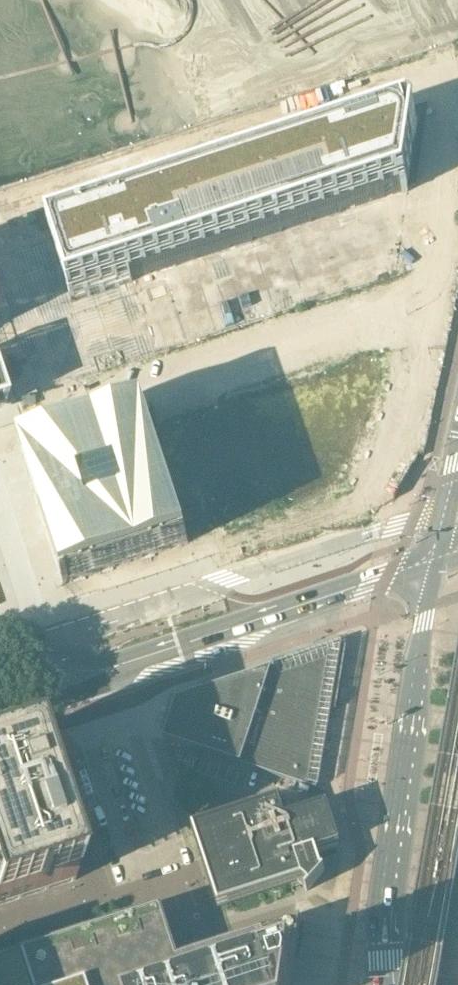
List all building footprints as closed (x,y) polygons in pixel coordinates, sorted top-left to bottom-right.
[(395,276),(417,123),(417,122),(417,121),(417,120),(416,119),(415,119),(415,118),(414,118),(413,118),(412,118),(52,236),(0,254),(0,406),(5,404),(157,354),(395,276)] [(19,451),(20,453),(32,489),(63,585),(188,544),(146,410),(19,451)] [(167,730),(164,740),(166,741),(316,789),(321,758),(323,750),(340,647),(176,701),(167,730)] [(339,699),(346,700),(348,693),(340,691),(339,699)] [(75,880),(29,742),(0,752),(0,905),(75,880)] [(195,828),(220,904),(301,878),(302,880),(304,882),(309,887),(305,891),(307,892),(325,872),(323,871),(322,872),(316,853),(340,845),(327,805),(284,819),(279,801),(202,826),(195,828)] [(0,962),(0,984),(291,984),(301,921),(293,923),(257,935),(222,946),(219,947),(216,948),(179,960),(162,909),(0,962)]
